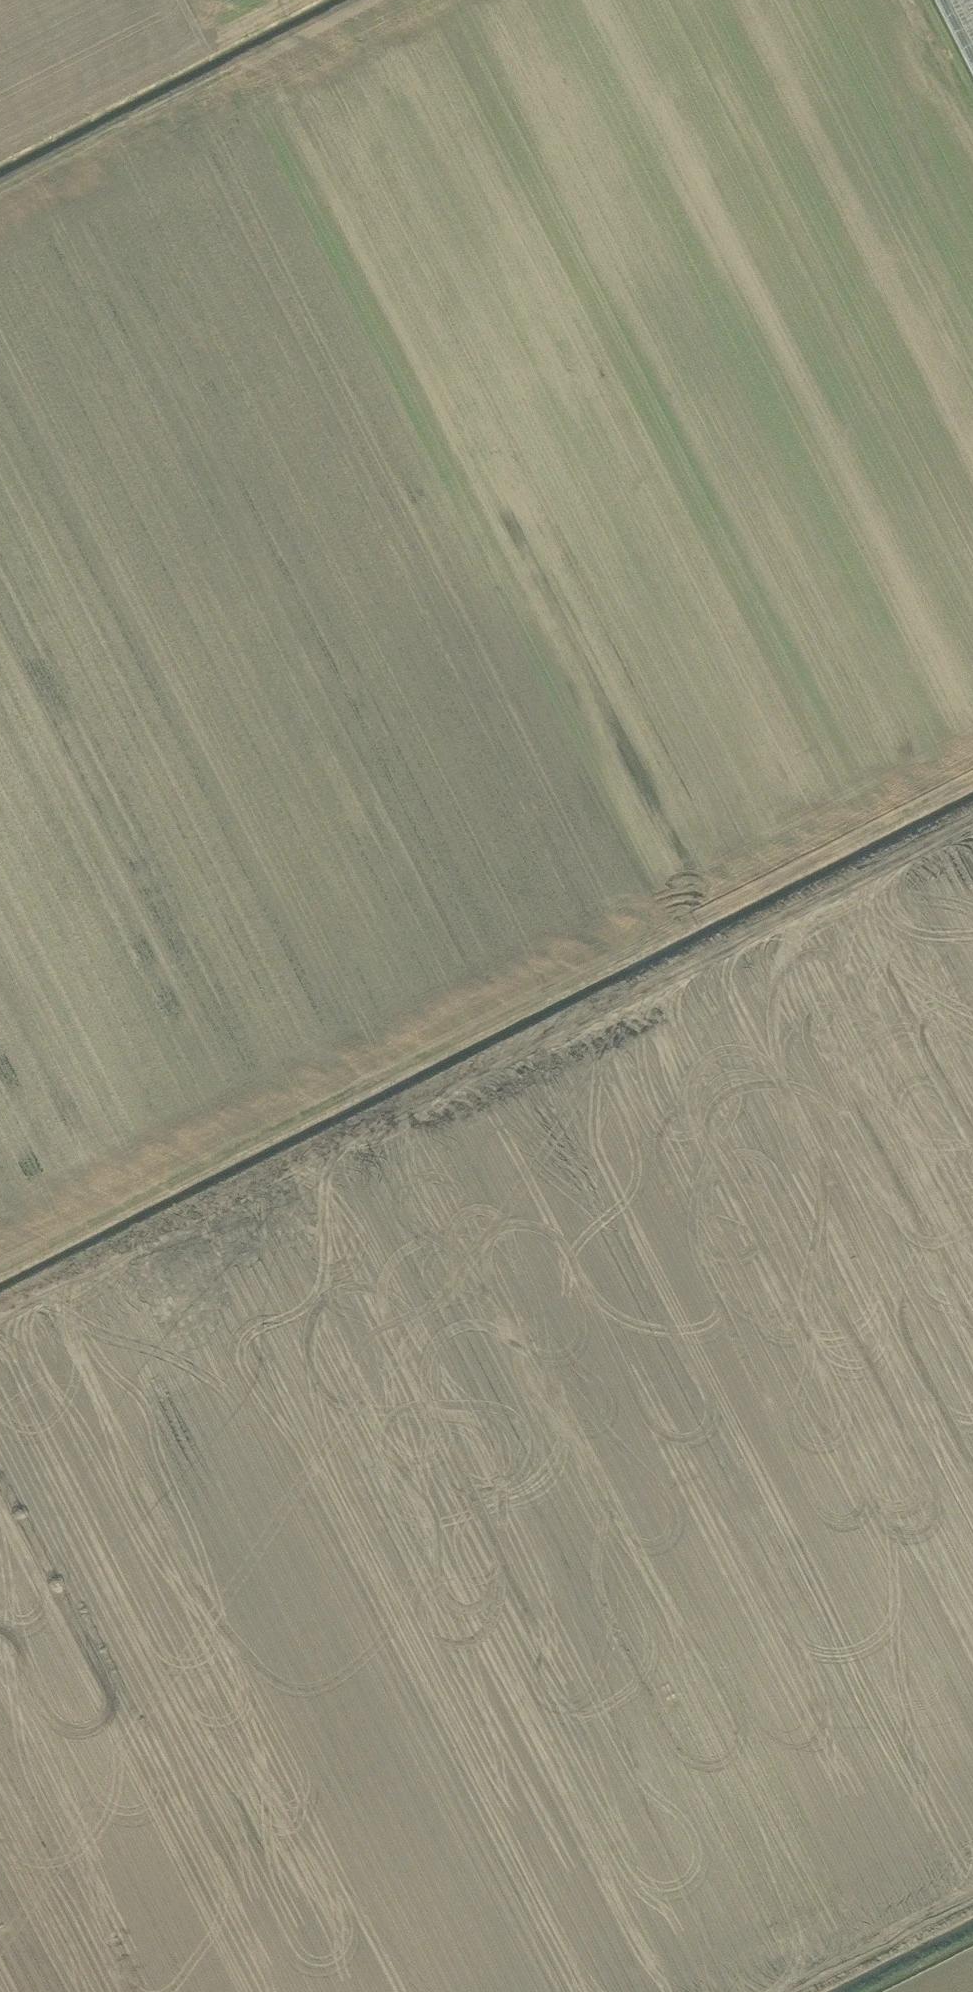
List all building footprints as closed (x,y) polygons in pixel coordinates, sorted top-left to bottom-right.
[(972,72),(972,0),(937,0),(972,72)]
